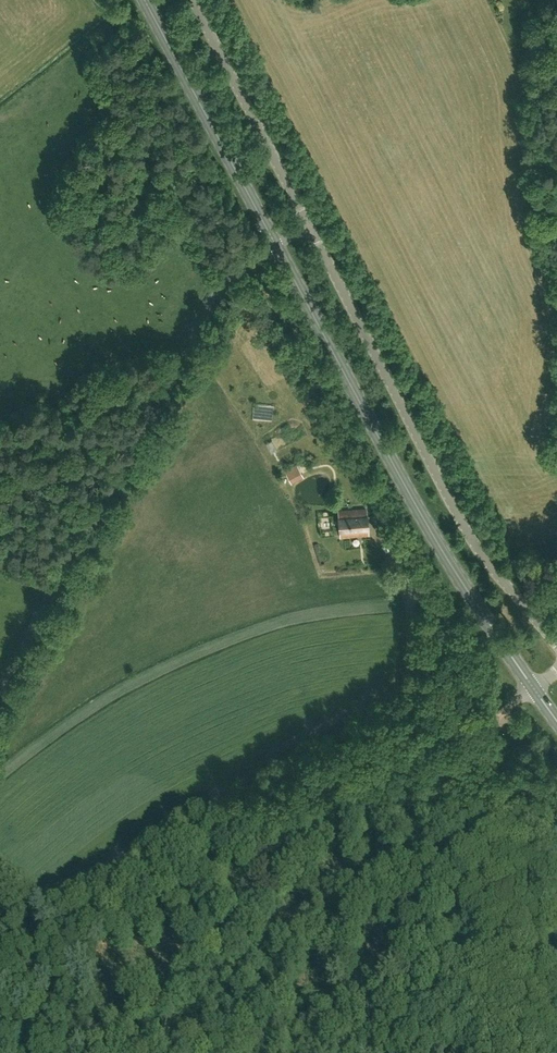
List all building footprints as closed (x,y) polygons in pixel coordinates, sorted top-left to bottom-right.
[(290,481),(302,475),(298,466),(286,473),(290,481)] [(421,509),(426,506),(412,481),(407,484),(421,509)] [(319,500),(321,487),(304,484),(302,496),(319,500)] [(341,537),(367,535),(365,508),(338,510),(341,537)]
